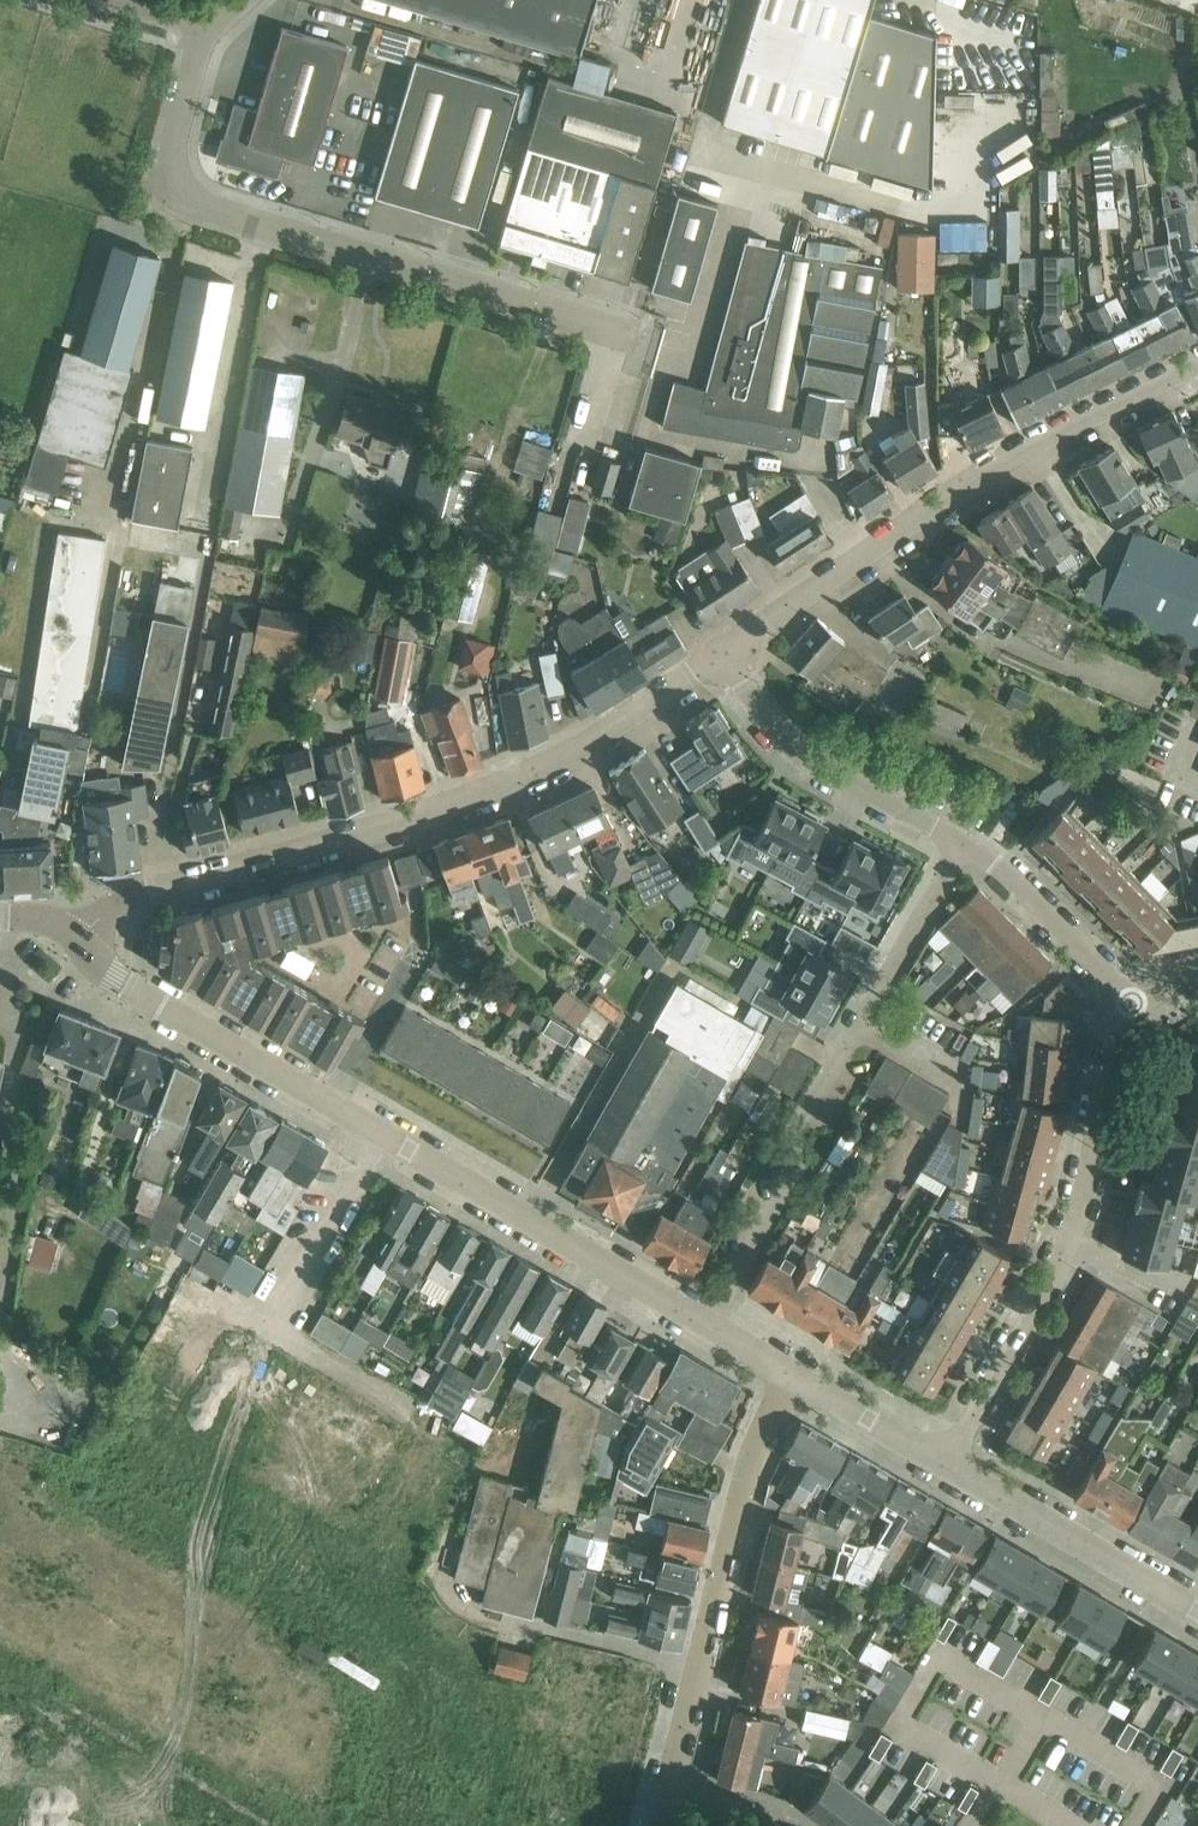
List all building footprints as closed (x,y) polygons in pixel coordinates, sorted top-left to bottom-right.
[(578,58),(595,0),(385,0),(578,58)] [(722,122),(827,154),(869,14),(873,0),(758,0),(722,122)] [(931,185),(935,35),(869,14),(827,154),(931,185)] [(314,164),(320,141),(348,46),(282,27),(257,110),(234,104),(218,159),(278,176),(284,155),(314,164)] [(1055,53),(1042,53),(1042,136),(1059,136),(1059,114),(1056,114),(1055,114),(1055,98),(1055,53)] [(416,59),(400,110),(375,195),(478,226),(519,90),(416,59)] [(1131,108),(1104,120),(1109,132),(1128,123),(1136,119),(1149,113),(1144,101),(1131,108)] [(1160,181),(1150,117),(1129,126),(1138,185),(1160,181)] [(529,142),(528,146),(499,243),(532,253),(530,259),(545,263),(547,257),(627,281),(657,180),(529,142)] [(1109,146),(1091,148),(1097,209),(1114,207),(1109,146)] [(1130,146),(1111,148),(1113,169),(1132,167),(1130,146)] [(1056,185),(1055,167),(1046,167),(1039,171),(1039,185),(1056,185)] [(717,205),(678,193),(651,288),(690,299),(717,205)] [(900,205),(900,216),(928,214),(928,204),(900,205)] [(1020,211),(1001,211),(1001,258),(1019,258),(1020,287),(1021,287),(1021,258),(1020,258),(1020,211)] [(1166,216),(1168,242),(1168,243),(1170,263),(1176,279),(1184,298),(1197,333),(1197,250),(1192,233),(1190,234),(1186,213),(1166,216)] [(932,237),(902,236),(900,289),(930,290),(932,237)] [(1130,239),(1131,249),(1134,266),(1138,274),(1148,268),(1148,267),(1143,237),(1130,239)] [(674,380),(662,426),(793,450),(800,445),(803,428),(808,389),(854,397),(857,398),(878,266),(845,260),(847,247),(807,240),(805,252),(745,241),(706,389),(674,380)] [(115,243),(83,354),(127,367),(159,256),(115,243)] [(1044,294),(1053,294),(1060,294),(1060,256),(1044,256),(1044,294)] [(1035,257),(1021,258),(1021,287),(1035,286),(1035,257)] [(1088,265),(1088,274),(1090,293),(1103,292),(1100,263),(1088,265)] [(1184,298),(1170,263),(1149,272),(1148,268),(1138,274),(1142,284),(1174,348),(1195,338),(1177,301),(1184,298)] [(185,273),(157,414),(204,424),(232,282),(185,273)] [(999,276),(973,276),(973,305),(999,305),(999,276)] [(1074,276),(1062,276),(1063,300),(1076,299),(1074,276)] [(1174,348),(1142,284),(1132,289),(1146,317),(1137,322),(1154,358),(1174,348)] [(1122,329),(1104,293),(1099,294),(1095,296),(1098,306),(1098,307),(1129,370),(1154,358),(1137,322),(1122,329)] [(1129,370),(1097,306),(1087,312),(1101,339),(1092,344),(1109,380),(1129,370)] [(1048,319),(1084,392),(1109,380),(1090,345),(1077,351),(1058,314),(1048,319)] [(1084,392),(1048,319),(1040,323),(1040,324),(1038,326),(1056,362),(1047,367),(1064,402),(1084,392)] [(1064,402),(1044,368),(1033,374),(1022,334),(1009,338),(1013,349),(1023,377),(1023,378),(1041,414),(1064,402)] [(983,342),(987,367),(992,367),(998,365),(995,340),(983,342)] [(64,349),(58,372),(45,413),(115,433),(134,369),(127,367),(83,354),(64,349)] [(1023,377),(1013,349),(1003,354),(1012,383),(1000,389),(1007,403),(1018,425),(1041,414),(1040,413),(1023,378),(1023,377)] [(870,361),(863,397),(861,411),(879,414),(888,364),(870,361)] [(225,504),(249,508),(280,514),(305,376),(250,366),(225,504)] [(899,447),(884,456),(905,490),(938,470),(918,437),(927,436),(923,380),(906,381),(909,425),(892,435),(899,447)] [(808,389),(803,428),(836,434),(838,423),(839,423),(840,421),(838,421),(841,403),(853,405),(854,397),(808,389)] [(348,394),(342,417),(337,433),(361,440),(370,462),(387,467),(404,409),(348,394)] [(969,448),(1005,431),(988,394),(957,409),(954,403),(939,404),(937,435),(952,435),(961,431),(969,448)] [(1172,410),(1137,427),(1153,461),(1158,459),(1169,482),(1192,498),(1197,495),(1197,467),(1197,465),(1172,410)] [(115,433),(45,413),(36,445),(68,455),(105,466),(115,433)] [(433,422),(411,515),(467,530),(465,536),(468,536),(487,458),(447,448),(453,427),(433,422)] [(193,448),(146,439),(131,518),(177,527),(193,448)] [(68,455),(36,445),(25,484),(57,493),(68,455)] [(1136,484),(1113,447),(1078,465),(1099,502),(1102,504),(1111,519),(1107,521),(1124,531),(1148,516),(1139,502),(1128,508),(1119,494),(1136,484)] [(677,456),(644,448),(628,502),(685,519),(701,463),(677,456)] [(413,472),(411,450),(397,451),(398,473),(413,472)] [(866,453),(853,461),(865,478),(849,488),(866,515),(894,496),(866,453)] [(602,457),(600,462),(591,488),(610,494),(620,463),(602,457)] [(1070,549),(1033,487),(1005,504),(1026,535),(1044,565),(1070,549)] [(731,504),(746,540),(764,532),(749,497),(731,504)] [(6,529),(13,502),(0,498),(0,528),(6,529)] [(781,535),(767,544),(783,569),(804,556),(816,548),(829,540),(813,515),(817,512),(809,501),(774,525),(781,535)] [(731,504),(714,510),(726,539),(729,547),(746,540),(731,504)] [(1026,535),(1005,504),(977,522),(988,540),(993,536),(1002,550),(1026,535)] [(562,515),(537,509),(530,533),(520,571),(565,582),(573,555),(553,550),(562,515)] [(239,540),(243,521),(226,518),(222,536),(239,540)] [(44,726),(42,740),(69,745),(75,746),(78,731),(71,730),(77,723),(96,606),(104,540),(57,532),(29,724),(44,726)] [(1133,532),(1103,606),(1197,646),(1197,557),(1175,548),(1133,532)] [(1010,570),(964,535),(962,538),(957,537),(950,547),(952,552),(946,560),(987,591),(1026,613),(1033,600),(1028,597),(1027,599),(1012,590),(1020,575),(1010,570)] [(674,572),(706,620),(757,587),(737,557),(736,557),(729,547),(726,539),(707,551),(707,550),(678,568),(679,569),(674,572)] [(446,599),(443,614),(474,621),(484,581),(490,554),(460,547),(446,599)] [(1026,613),(987,591),(949,562),(946,560),(940,568),(934,567),(927,577),(929,582),(927,585),(982,626),(994,611),(1014,622),(1020,625),(1026,613)] [(1074,595),(1054,565),(1048,568),(1055,577),(1046,583),(1058,589),(1074,595)] [(160,580),(122,763),(148,764),(157,764),(194,587),(160,580)] [(869,617),(883,637),(887,644),(903,633),(912,646),(942,627),(927,604),(915,612),(903,594),(869,617)] [(1082,621),(1036,595),(1017,632),(1061,657),(1082,621)] [(236,600),(231,626),(222,672),(223,672),(211,729),(231,733),(236,709),(257,605),(236,600)] [(311,617),(264,607),(258,634),(306,643),(311,617)] [(136,638),(141,612),(116,608),(111,633),(136,638)] [(624,638),(606,608),(580,624),(622,693),(648,677),(648,676),(687,650),(664,613),(624,638)] [(386,626),(372,695),(398,701),(415,618),(399,615),(397,628),(386,626)] [(578,680),(568,686),(580,718),(595,709),(596,709),(622,693),(580,624),(575,620),(569,618),(561,623),(559,629),(561,636),(568,649),(570,653),(574,651),(582,664),(572,670),(578,680)] [(844,641),(818,618),(784,656),(810,679),(819,670),(837,686),(840,682),(862,702),(887,671),(844,641)] [(346,643),(352,645),(358,646),(356,658),(372,660),(376,633),(377,631),(367,629),(366,630),(350,625),(346,643)] [(215,638),(199,636),(195,666),(211,668),(215,638)] [(563,684),(556,651),(539,655),(548,697),(565,694),(563,684)] [(514,688),(510,671),(496,674),(510,748),(548,738),(538,682),(514,688)] [(1024,714),(1033,695),(1014,686),(1005,705),(1024,714)] [(471,727),(460,698),(422,712),(433,742),(441,739),(454,772),(480,762),(467,729),(471,727)] [(930,698),(920,721),(957,737),(967,714),(930,698)] [(698,741),(669,760),(690,791),(743,756),(725,727),(729,724),(718,708),(714,710),(710,705),(685,722),(698,741)] [(396,725),(368,732),(373,754),(371,755),(377,776),(383,799),(425,788),(424,784),(419,765),(413,743),(409,728),(397,732),(396,725)] [(301,733),(304,748),(282,754),(288,776),(233,790),(244,833),(300,818),(291,783),(316,777),(309,748),(312,748),(310,732),(301,733)] [(42,740),(34,738),(17,735),(16,747),(29,750),(17,808),(53,816),(69,745),(42,740)] [(359,770),(352,742),(321,750),(328,777),(318,779),(328,817),(365,807),(356,771),(359,770)] [(644,748),(609,771),(648,831),(683,809),(644,748)] [(1161,779),(1099,753),(1043,787),(1037,797),(1047,803),(1051,796),(1099,766),(1117,773),(1116,776),(1149,808),(1161,779)] [(190,823),(180,825),(188,854),(230,843),(217,794),(221,773),(188,782),(193,800),(184,803),(190,823)] [(84,802),(93,872),(141,866),(135,814),(148,812),(145,784),(121,787),(123,796),(84,802)] [(593,787),(562,801),(578,836),(592,829),(603,853),(620,845),(593,787)] [(743,822),(726,854),(742,863),(744,859),(768,871),(800,811),(797,810),(800,804),(783,795),(780,801),(774,798),(758,829),(743,822)] [(578,836),(562,801),(531,816),(558,875),(575,867),(564,843),(578,836)] [(14,807),(0,804),(0,829),(2,829),(3,846),(0,846),(0,895),(6,895),(10,893),(22,892),(14,829),(12,828),(15,815),(12,814),(14,807)] [(1066,806),(1032,840),(1142,952),(1147,947),(1151,950),(1189,943),(1184,916),(1177,917),(1066,806)] [(39,829),(43,814),(17,809),(17,808),(14,807),(12,814),(15,815),(12,828),(14,829),(22,892),(35,892),(39,893),(47,892),(50,891),(53,891),(50,844),(38,844),(39,829)] [(800,811),(768,871),(792,884),(790,888),(805,896),(822,863),(809,856),(825,825),(820,822),(823,817),(806,807),(803,813),(800,811)] [(700,810),(686,819),(705,850),(719,841),(700,810)] [(1016,822),(1001,813),(992,829),(1007,838),(1016,822)] [(522,854),(509,816),(485,825),(520,921),(534,916),(519,875),(530,871),(524,853),(522,854)] [(520,921),(485,825),(457,835),(471,873),(487,867),(496,890),(493,891),(506,927),(520,921)] [(457,835),(434,843),(448,881),(455,898),(465,895),(467,901),(480,897),(471,873),(457,835)] [(822,863),(805,896),(820,904),(823,900),(848,913),(852,905),(882,848),(862,837),(859,843),(853,839),(836,871),(822,863)] [(1168,839),(1159,848),(1165,854),(1174,845),(1168,839)] [(882,848),(852,905),(876,918),(884,903),(889,905),(898,887),(894,885),(907,861),(882,848)] [(418,852),(394,859),(403,888),(427,880),(425,873),(418,852)] [(358,1031),(364,1021),(330,1001),(328,1004),(262,964),(261,966),(249,959),(250,958),(248,952),(284,941),(283,940),(296,936),(296,937),(358,919),(358,918),(371,914),(372,918),(410,907),(406,895),(400,897),(388,857),(357,866),(357,868),(345,872),(344,870),(282,888),(283,891),(270,895),(269,892),(211,909),(212,911),(190,918),(189,913),(163,921),(158,966),(187,983),(189,979),(197,983),(195,985),(224,1002),(225,1000),(237,1006),(236,1009),(291,1041),(293,1039),(304,1045),(303,1048),(332,1064),(353,1028),(358,1031)] [(644,857),(627,865),(645,904),(662,896),(644,857)] [(683,911),(698,897),(681,877),(666,890),(669,893),(683,911)] [(997,907),(978,888),(938,927),(951,940),(939,952),(945,958),(997,907)] [(577,893),(567,907),(606,935),(613,926),(608,922),(611,917),(577,893)] [(997,907),(945,958),(952,965),(964,953),(975,965),(1015,925),(997,907)] [(492,932),(486,913),(471,919),(478,937),(492,932)] [(1191,915),(1184,916),(1189,943),(1196,941),(1197,941),(1197,913),(1191,915)] [(689,916),(669,952),(690,963),(710,928),(689,916)] [(818,953),(826,939),(795,921),(786,937),(789,939),(776,963),(783,967),(835,996),(837,993),(842,996),(852,979),(846,976),(849,970),(818,953)] [(853,932),(840,925),(832,941),(844,948),(853,932)] [(1015,925),(975,965),(987,977),(975,988),(982,995),(1033,944),(1015,925)] [(585,950),(608,960),(616,940),(594,930),(585,950)] [(1033,944),(982,995),(988,1002),(1000,990),(1012,1002),(1052,963),(1033,944)] [(438,953),(430,967),(456,982),(464,968),(438,953)] [(759,984),(750,1000),(782,1018),(790,1004),(821,1021),(824,1016),(830,1019),(839,1001),(834,999),(835,996),(783,967),(776,963),(763,986),(759,984)] [(1081,999),(1061,980),(1044,997),(1042,1015),(1031,1014),(1029,1029),(1018,1028),(1016,1039),(1073,1046),(1076,1020),(1078,1021),(1081,999)] [(650,1029),(651,1029),(570,1167),(589,1178),(581,1193),(621,1216),(626,1207),(646,1219),(658,1198),(716,1096),(724,1100),(763,1032),(676,983),(650,1029)] [(549,1005),(574,1024),(588,1006),(564,987),(549,1005)] [(433,1022),(405,1006),(380,1048),(408,1064),(433,1022)] [(60,1010),(60,1011),(48,1042),(34,1037),(18,1077),(33,1083),(42,1061),(60,1068),(58,1072),(96,1087),(117,1032),(60,1010)] [(799,1028),(773,1014),(754,1050),(778,1063),(799,1028)] [(543,1030),(566,1042),(573,1029),(549,1017),(543,1030)] [(460,1038),(433,1022),(408,1064),(435,1080),(460,1038)] [(487,1054),(460,1038),(435,1080),(463,1097),(487,1054)] [(977,1044),(969,1039),(959,1057),(965,1060),(969,1060),(977,1044)] [(1073,1046),(1016,1039),(1015,1051),(1026,1052),(1025,1066),(1070,1071),(1073,1046)] [(1185,1071),(1197,1074),(1197,1044),(1192,1043),(1191,1044),(1193,1044),(1185,1071)] [(144,1126),(170,1057),(138,1044),(130,1066),(125,1064),(120,1077),(125,1079),(116,1102),(133,1109),(129,1120),(144,1126)] [(789,1046),(768,1080),(793,1095),(814,1059),(789,1046)] [(515,1071),(487,1054),(463,1097),(490,1113),(515,1071)] [(910,1070),(886,1056),(865,1090),(889,1105),(902,1085),(910,1070)] [(125,1246),(123,1253),(135,1257),(144,1233),(147,1234),(164,1190),(196,1108),(189,1106),(201,1073),(174,1059),(157,1109),(132,1173),(143,1177),(136,1196),(139,1197),(134,1210),(139,1211),(133,1227),(125,1246)] [(982,1066),(972,1064),(970,1077),(969,1083),(979,1085),(982,1066)] [(1070,1071),(1025,1066),(1023,1081),(1012,1079),(1011,1092),(1067,1098),(1070,1071)] [(934,1085),(910,1070),(902,1085),(889,1105),(914,1119),(926,1098),(934,1085)] [(542,1087),(515,1071),(490,1113),(518,1129),(542,1087)] [(1179,1091),(1197,1096),(1197,1074),(1185,1071),(1179,1091)] [(221,1084),(219,1083),(207,1104),(198,1121),(208,1127),(186,1164),(202,1173),(246,1098),(234,1091),(232,1088),(225,1084),(221,1084)] [(949,1094),(934,1085),(926,1098),(914,1119),(929,1128),(949,1094)] [(570,1103),(542,1087),(518,1129),(546,1145),(570,1103)] [(1172,1114),(1197,1122),(1197,1096),(1179,1091),(1172,1114)] [(973,1096),(970,1116),(980,1117),(983,1097),(973,1096)] [(1066,1113),(1010,1098),(1007,1110),(1018,1113),(1014,1127),(1059,1139),(1066,1113)] [(179,1255),(192,1263),(202,1246),(229,1199),(232,1201),(234,1196),(232,1195),(277,1117),(265,1110),(263,1107),(257,1103),(253,1103),(249,1101),(227,1141),(247,1152),(243,1158),(237,1154),(231,1165),(219,1158),(187,1214),(199,1221),(179,1255)] [(1166,1138),(1197,1147),(1197,1122),(1172,1114),(1166,1138)] [(980,1117),(970,1116),(967,1134),(977,1136),(980,1117)] [(282,1119),(240,1189),(263,1203),(305,1132),(298,1128),(295,1125),(288,1121),(284,1120),(282,1119)] [(957,1164),(961,1130),(948,1122),(915,1179),(939,1194),(956,1166),(957,1164)] [(1059,1139),(1014,1127),(1011,1141),(1000,1138),(997,1149),(1052,1164),(1059,1139)] [(305,1132),(263,1203),(273,1209),(278,1212),(299,1177),(307,1182),(328,1146),(325,1144),(322,1141),(316,1137),(312,1136),(305,1132)] [(1159,1161),(1197,1173),(1197,1147),(1166,1138),(1159,1161)] [(957,1166),(966,1168),(970,1147),(960,1146),(957,1166)] [(1052,1164),(997,1149),(994,1160),(1005,1163),(1001,1177),(995,1175),(995,1176),(1047,1190),(1048,1189),(1045,1189),(1052,1164)] [(1152,1185),(1186,1195),(1196,1198),(1197,1192),(1197,1173),(1159,1161),(1152,1185)] [(957,1166),(956,1166),(946,1183),(954,1185),(964,1186),(966,1168),(957,1166)] [(1047,1190),(995,1176),(988,1201),(1033,1213),(1036,1199),(1044,1201),(1047,1190)] [(1141,1182),(1134,1207),(1179,1218),(1185,1195),(1141,1182)] [(425,1201),(401,1187),(380,1223),(391,1229),(373,1259),(387,1267),(423,1204),(425,1201)] [(698,1203),(674,1189),(661,1212),(642,1245),(666,1259),(698,1203)] [(164,1190),(147,1234),(169,1243),(186,1198),(164,1190)] [(947,1195),(937,1212),(945,1217),(955,1200),(947,1195)] [(1033,1213),(988,1201),(981,1227),(1034,1241),(1037,1229),(1029,1227),(1033,1213)] [(440,1210),(429,1203),(427,1206),(424,1204),(394,1255),(420,1270),(450,1219),(438,1213),(440,1210)] [(712,1211),(698,1203),(666,1259),(691,1273),(709,1240),(699,1234),(712,1211)] [(858,1236),(867,1222),(864,1220),(871,1207),(865,1203),(849,1231),(858,1236)] [(1134,1207),(1128,1229),(1172,1242),(1179,1218),(1134,1207)] [(456,1223),(445,1244),(427,1275),(452,1289),(482,1238),(479,1236),(481,1234),(470,1227),(468,1230),(456,1223)] [(1128,1229),(1121,1254),(1165,1266),(1166,1265),(1172,1242),(1128,1229)] [(943,1278),(930,1300),(971,1324),(1011,1256),(970,1232),(957,1254),(946,1248),(932,1271),(943,1278)] [(53,1268),(57,1237),(33,1234),(29,1265),(53,1268)] [(512,1252),(488,1238),(469,1271),(479,1277),(452,1323),(466,1331),(512,1252)] [(778,1264),(768,1258),(767,1258),(748,1290),(772,1304),(791,1272),(807,1250),(792,1241),(778,1264)] [(202,1246),(192,1263),(218,1278),(228,1261),(202,1246)] [(793,1273),(791,1272),(772,1304),(796,1319),(829,1263),(807,1250),(793,1273)] [(476,1336),(469,1347),(488,1358),(506,1325),(522,1298),(527,1289),(539,1268),(516,1254),(504,1275),(499,1284),(484,1312),(471,1334),(476,1336)] [(248,1296),(263,1271),(235,1255),(220,1280),(248,1296)] [(841,1271),(829,1263),(796,1319),(824,1335),(844,1300),(829,1291),(841,1271)] [(883,1263),(873,1280),(856,1310),(846,1304),(847,1302),(844,1300),(824,1335),(848,1349),(894,1270),(883,1263)] [(571,1286),(547,1272),(527,1307),(529,1307),(517,1328),(539,1341),(571,1286)] [(1157,1312),(1094,1275),(1081,1298),(1128,1326),(1137,1312),(1152,1321),(1157,1312)] [(606,1306),(583,1293),(565,1325),(574,1330),(558,1357),(573,1365),(606,1306)] [(1197,1321),(1197,1300),(1190,1295),(1170,1330),(1187,1340),(1197,1321)] [(1128,1326),(1081,1298),(1067,1321),(1130,1357),(1135,1349),(1120,1341),(1128,1326)] [(904,1345),(891,1368),(932,1392),(971,1324),(930,1300),(917,1321),(907,1315),(893,1339),(904,1345)] [(316,1320),(309,1332),(340,1350),(347,1338),(353,1329),(321,1311),(316,1320)] [(1130,1357),(1067,1321),(1055,1343),(1051,1341),(1102,1371),(1111,1357),(1125,1365),(1130,1357)] [(443,1372),(467,1331),(466,1331),(452,1323),(434,1354),(440,1358),(418,1396),(427,1401),(443,1372)] [(635,1340),(608,1324),(587,1361),(600,1368),(586,1395),(601,1403),(635,1340)] [(347,1338),(340,1350),(356,1360),(368,1339),(353,1329),(347,1338)] [(415,1348),(389,1333),(382,1346),(408,1360),(415,1348)] [(125,1339),(118,1352),(132,1360),(140,1347),(125,1339)] [(58,1340),(50,1355),(65,1363),(73,1348),(58,1340)] [(1102,1371),(1051,1341),(1045,1351),(1052,1355),(1045,1368),(1084,1391),(1097,1369),(1102,1372),(1102,1371)] [(620,1413),(601,1403),(594,1429),(628,1439),(645,1409),(646,1407),(674,1362),(644,1345),(624,1380),(635,1386),(620,1413)] [(704,1363),(681,1349),(674,1362),(646,1407),(660,1418),(674,1394),(683,1399),(704,1363)] [(483,1365),(472,1383),(482,1389),(502,1359),(492,1352),(483,1365)] [(543,1368),(528,1359),(514,1384),(529,1393),(534,1383),(543,1368)] [(737,1382),(704,1363),(683,1399),(697,1407),(675,1445),(712,1462),(732,1427),(716,1417),(737,1382)] [(544,1367),(543,1368),(534,1383),(536,1384),(533,1389),(538,1392),(540,1387),(562,1399),(536,1496),(527,1493),(529,1487),(481,1474),(466,1533),(449,1529),(440,1568),(455,1572),(454,1578),(487,1587),(482,1603),(531,1615),(560,1509),(575,1513),(576,1509),(574,1509),(585,1466),(594,1429),(601,1403),(586,1395),(568,1385),(569,1382),(544,1367)] [(1084,1391),(1045,1368),(1038,1380),(1030,1376),(1024,1386),(1071,1413),(1084,1391)] [(454,1417),(471,1387),(443,1372),(427,1401),(454,1417)] [(1120,1382),(1111,1399),(1119,1404),(1129,1387),(1120,1382)] [(1071,1413),(1024,1386),(1018,1396),(1026,1400),(1019,1413),(1058,1436),(1071,1413)] [(1163,1401),(1150,1424),(1159,1428),(1172,1406),(1163,1401)] [(681,1430),(660,1418),(645,1409),(628,1439),(625,1445),(619,1464),(609,1501),(613,1502),(620,1477),(646,1492),(681,1430)] [(1104,1410),(1094,1427),(1103,1432),(1113,1415),(1104,1410)] [(1058,1436),(1019,1413),(1011,1425),(1004,1421),(998,1431),(1044,1459),(1057,1438),(1058,1436)] [(825,1434),(802,1420),(782,1454),(793,1460),(777,1487),(789,1494),(825,1434)] [(1103,1432),(1094,1427),(1084,1444),(1093,1448),(1103,1432)] [(848,1448),(825,1434),(789,1494),(801,1501),(817,1474),(828,1481),(848,1448)] [(1129,1457),(1104,1442),(1073,1496),(1098,1511),(1116,1479),(1129,1457)] [(873,1462),(852,1450),(830,1487),(840,1493),(826,1517),(837,1524),(873,1462)] [(1078,1455),(1068,1472),(1076,1477),(1086,1460),(1078,1455)] [(1190,1473),(1167,1459),(1127,1528),(1150,1541),(1190,1473)] [(895,1475),(873,1462),(837,1524),(848,1530),(862,1506),(873,1512),(895,1475)] [(1116,1479),(1098,1511),(1123,1525),(1155,1472),(1143,1465),(1130,1487),(1116,1479)] [(1171,1553),(1189,1522),(1178,1516),(1197,1482),(1197,1470),(1193,1467),(1190,1473),(1150,1541),(1171,1553)] [(885,1551),(920,1490),(899,1477),(879,1511),(890,1517),(874,1544),(885,1551)] [(656,1482),(649,1513),(640,1511),(639,1512),(709,1528),(709,1527),(705,1526),(712,1496),(656,1482)] [(942,1503),(920,1490),(885,1551),(877,1564),(888,1570),(895,1557),(911,1530),(923,1537),(942,1503)] [(600,1500),(597,1512),(591,1535),(607,1539),(616,1504),(600,1500)] [(968,1518),(946,1505),(934,1526),(926,1539),(936,1545),(921,1570),(892,1621),(905,1628),(925,1593),(926,1591),(933,1577),(968,1518)] [(1189,1522),(1190,1522),(1171,1553),(1194,1566),(1197,1559),(1197,1507),(1189,1522)] [(709,1528),(639,1512),(637,1522),(643,1524),(642,1528),(665,1533),(661,1548),(700,1557),(702,1558),(709,1528)] [(813,1516),(807,1534),(841,1545),(842,1541),(845,1530),(813,1516)] [(990,1530),(968,1518),(933,1577),(926,1591),(925,1593),(941,1602),(950,1587),(945,1584),(960,1559),(970,1565),(990,1530)] [(770,1521),(761,1557),(793,1565),(802,1529),(770,1521)] [(1017,1546),(994,1533),(973,1568),(996,1582),(1017,1546)] [(841,1545),(833,1576),(843,1578),(844,1577),(851,1560),(857,1545),(842,1541),(841,1545)] [(699,1562),(622,1543),(618,1558),(626,1561),(641,1564),(638,1575),(655,1580),(692,1588),(693,1585),(695,1585),(698,1574),(696,1573),(699,1562)] [(1040,1559),(1017,1546),(996,1582),(1019,1595),(1040,1559)] [(589,1554),(564,1547),(559,1562),(585,1569),(589,1554)] [(793,1565),(761,1557),(752,1594),(784,1602),(793,1565)] [(1040,1559),(1019,1595),(1042,1609),(1063,1573),(1040,1559)] [(851,1560),(844,1577),(868,1587),(875,1570),(851,1560)] [(581,1583),(585,1569),(559,1562),(551,1590),(574,1596),(578,1582),(581,1583)] [(645,1605),(643,1613),(686,1623),(691,1600),(616,1582),(613,1597),(645,1605)] [(1102,1596),(1078,1582),(1057,1618),(1081,1631),(1102,1596)] [(567,1624),(574,1596),(551,1590),(544,1618),(567,1624)] [(1125,1610),(1102,1596),(1081,1631),(1104,1645),(1125,1610)] [(877,1602),(871,1613),(878,1617),(884,1606),(877,1602)] [(828,1613),(802,1605),(798,1620),(823,1626),(828,1613)] [(798,1620),(759,1610),(750,1648),(789,1657),(798,1620)] [(686,1623),(643,1613),(641,1621),(609,1613),(605,1628),(680,1647),(686,1623)] [(948,1614),(935,1636),(944,1641),(956,1619),(948,1614)] [(1180,1642),(1157,1628),(1136,1664),(1159,1678),(1180,1642)] [(859,1632),(849,1651),(881,1669),(892,1650),(859,1632)] [(988,1638),(976,1660),(987,1666),(999,1644),(988,1638)] [(1180,1642),(1159,1678),(1182,1691),(1197,1663),(1197,1652),(1180,1642)] [(999,1644),(987,1666),(1002,1675),(1015,1653),(999,1644)] [(493,1669),(524,1677),(530,1654),(500,1645),(493,1669)] [(805,1664),(792,1660),(788,1663),(749,1653),(744,1674),(742,1677),(740,1685),(740,1689),(740,1691),(795,1704),(805,1664)] [(901,1694),(914,1670),(900,1662),(889,1682),(900,1692),(900,1693),(901,1694)] [(1182,1691),(1197,1700),(1197,1663),(1182,1691)] [(1050,1674),(1038,1696),(1048,1702),(1061,1681),(1050,1674)] [(886,1679),(874,1698),(891,1708),(900,1693),(900,1692),(889,1682),(889,1681),(886,1679)] [(891,1710),(871,1700),(862,1721),(878,1725),(878,1724),(882,1725),(891,1710)] [(734,1710),(725,1744),(792,1761),(795,1748),(765,1741),(766,1737),(755,1735),(760,1716),(734,1710)] [(1128,1720),(1115,1742),(1126,1748),(1138,1726),(1128,1720)] [(881,1732),(868,1753),(879,1760),(892,1738),(881,1732)] [(792,1761),(725,1744),(717,1779),(743,1785),(748,1766),(758,1769),(759,1765),(790,1772),(792,1761)] [(1172,1746),(1160,1768),(1170,1774),(1183,1753),(1172,1746)] [(926,1758),(913,1780),(924,1786),(937,1765),(926,1758)] [(849,1790),(828,1774),(803,1807),(825,1823),(849,1790)] [(957,1806),(965,1811),(978,1789),(970,1784),(957,1806)] [(849,1790),(825,1823),(828,1825),(855,1825),(870,1806),(849,1790)] [(855,1825),(887,1825),(891,1821),(870,1806),(855,1825)] [(1178,1819),(1190,1825),(1194,1825),(1197,1818),(1197,1815),(1184,1807),(1178,1819)]
